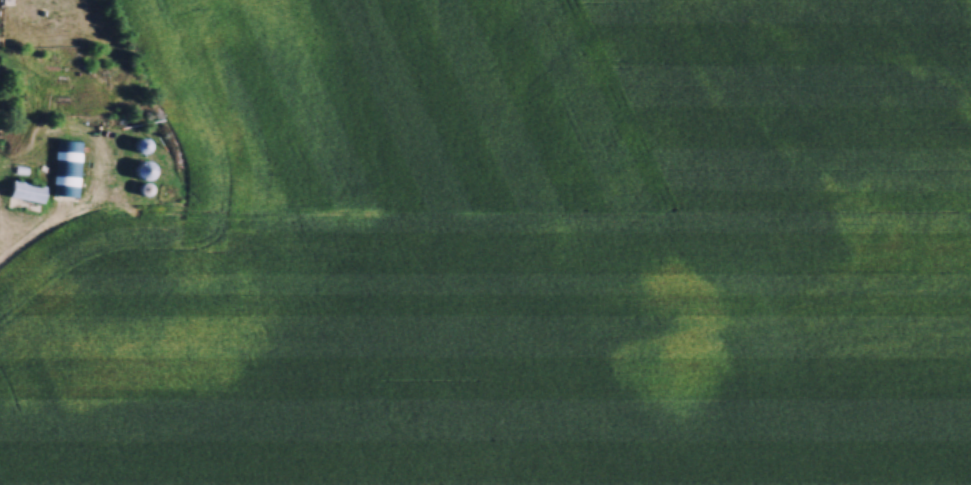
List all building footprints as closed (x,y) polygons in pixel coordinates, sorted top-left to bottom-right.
[(80,141),(55,139),(53,186),(78,187),(80,141)] [(134,162),(136,180),(149,178),(146,160),(134,162)] [(43,186),(10,178),(6,196),(39,203),(43,186)]
